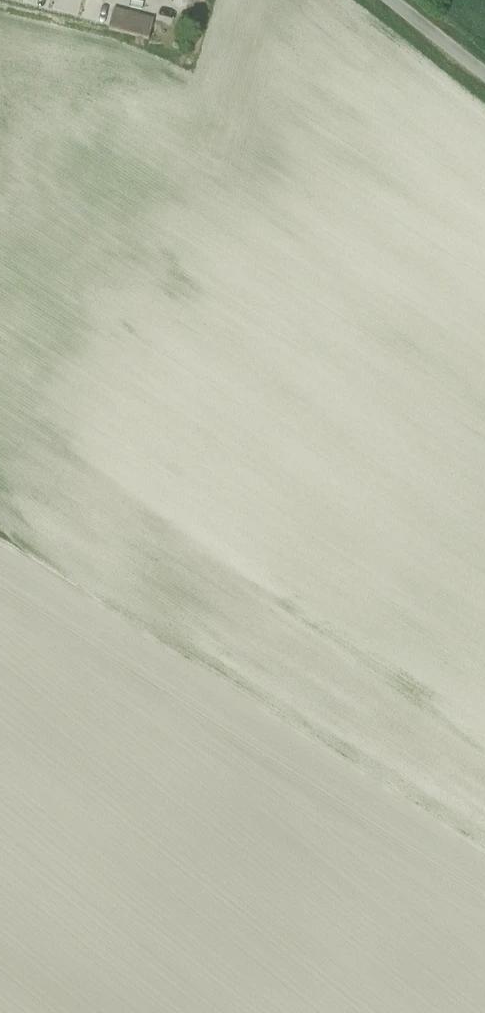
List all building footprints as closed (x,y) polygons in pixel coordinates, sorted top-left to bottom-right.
[(153,22),(114,11),(109,30),(148,40),(153,22)]
